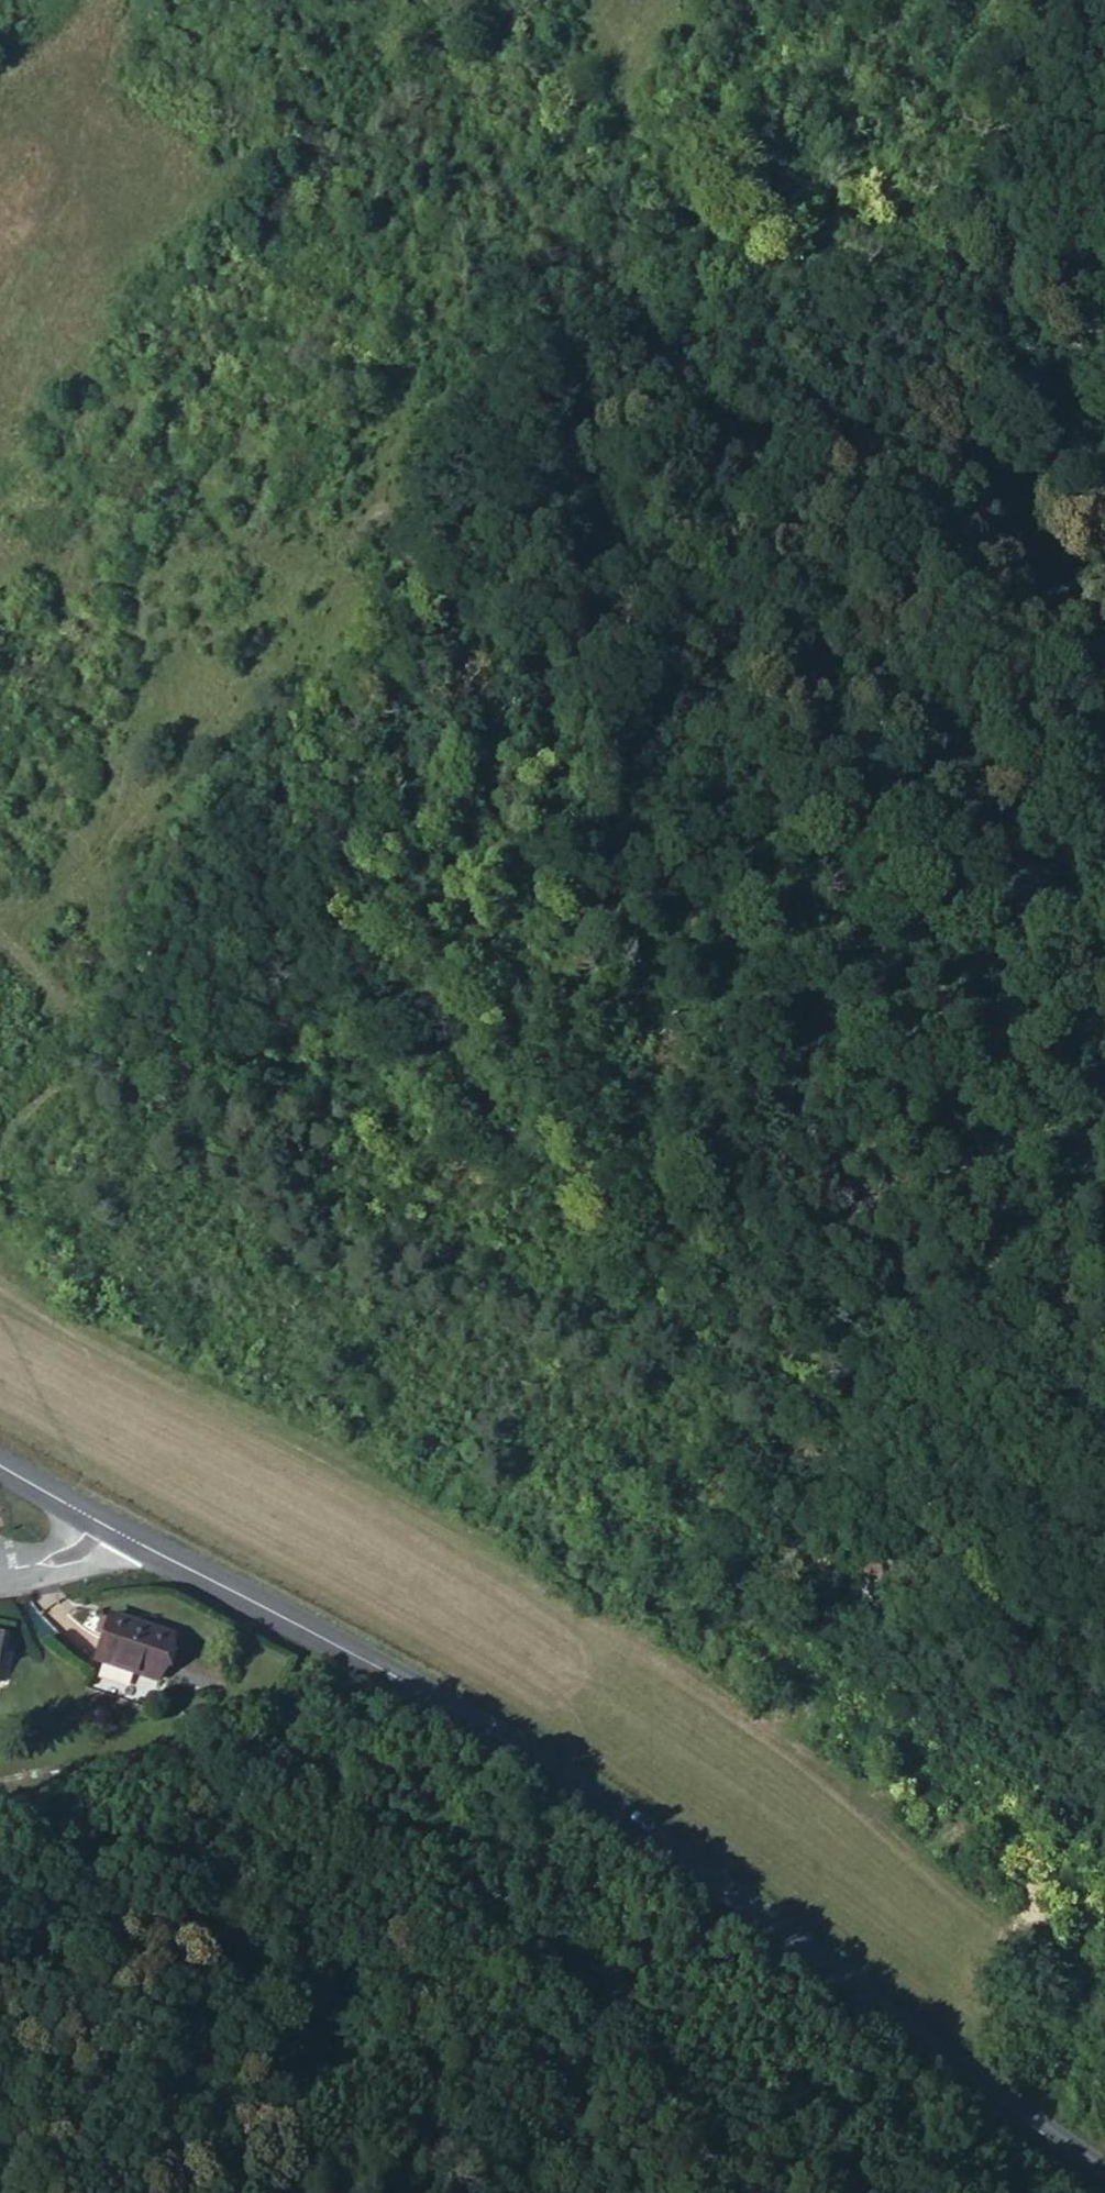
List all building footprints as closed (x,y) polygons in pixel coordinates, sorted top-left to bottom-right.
[(112,1621),(103,1618),(99,1632),(108,1634),(112,1621)] [(112,1621),(108,1634),(100,1659),(161,1679),(174,1639),(151,1631),(113,1619),(112,1621)] [(175,1631),(154,1624),(151,1631),(174,1639),(175,1631)]
